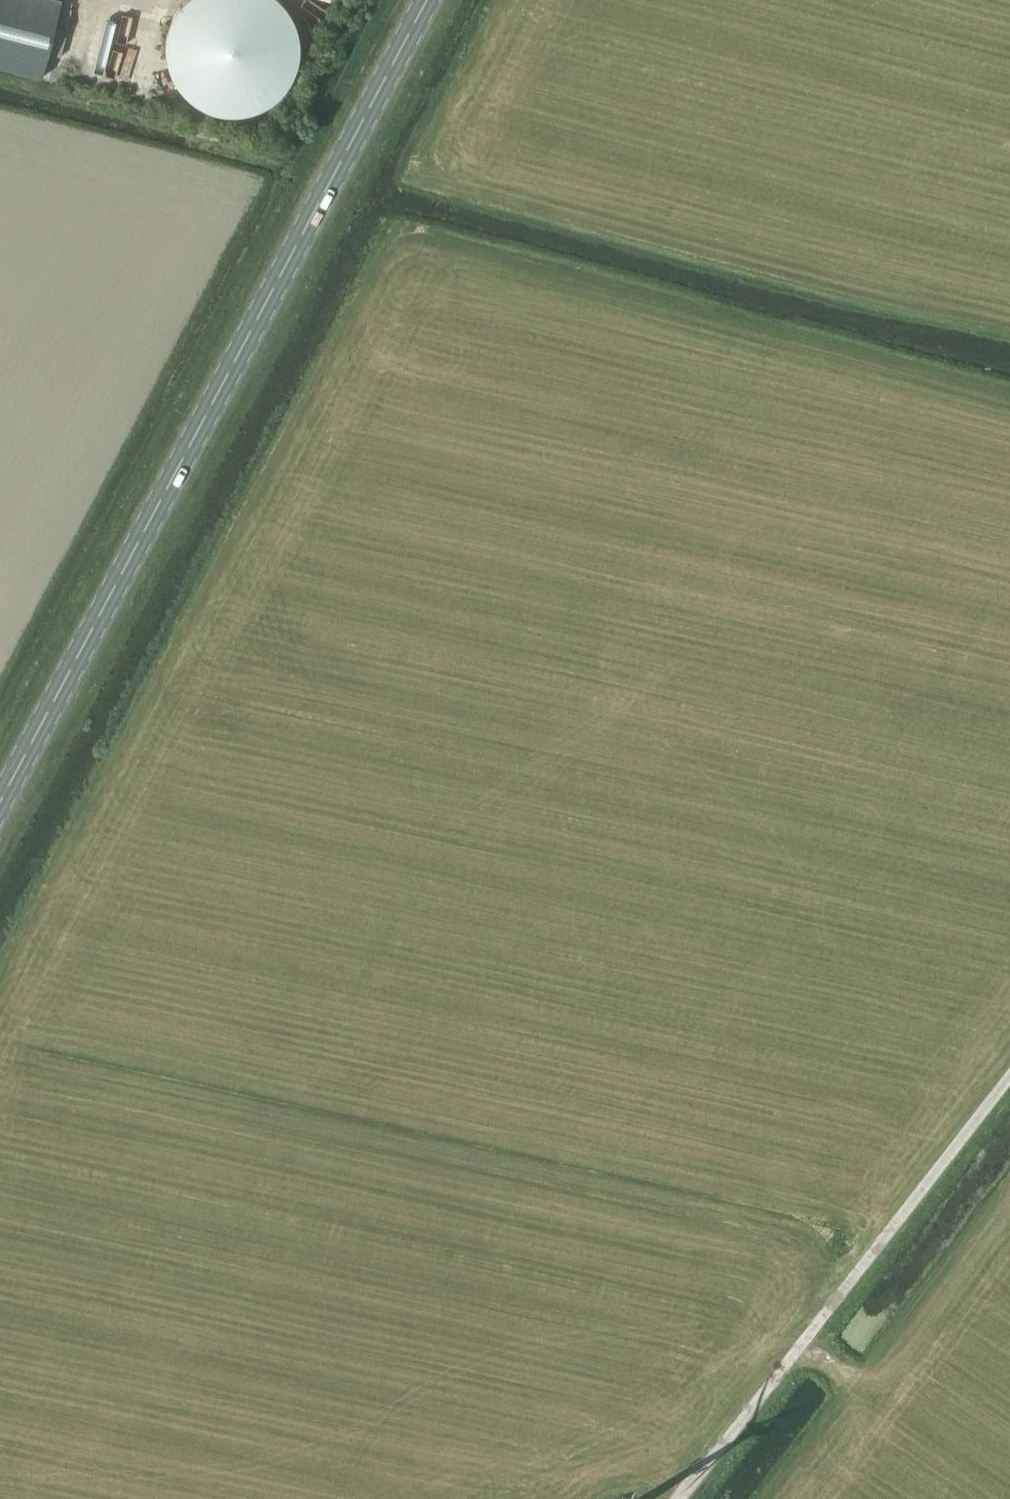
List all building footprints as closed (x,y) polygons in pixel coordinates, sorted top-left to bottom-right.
[(41,77),(61,0),(0,0),(0,66),(41,77)] [(166,46),(166,53),(167,59),(168,65),(170,71),(173,77),(176,82),(180,88),(184,92),(189,97),(194,101),(199,104),(205,107),(211,110),(217,111),(223,113),(229,113),(236,113),(242,113),(248,111),(254,110),(260,107),(266,104),(271,101),(276,97),(281,92),(285,88),(289,82),(292,77),(295,71),(297,65),(298,59),(299,53),(300,46),(299,40),(298,34),(297,27),(295,21),(292,15),(289,10),(285,5),(281,0),(184,0),(180,5),(176,10),(173,15),(170,21),(168,27),(167,33),(166,40),(166,46)]
